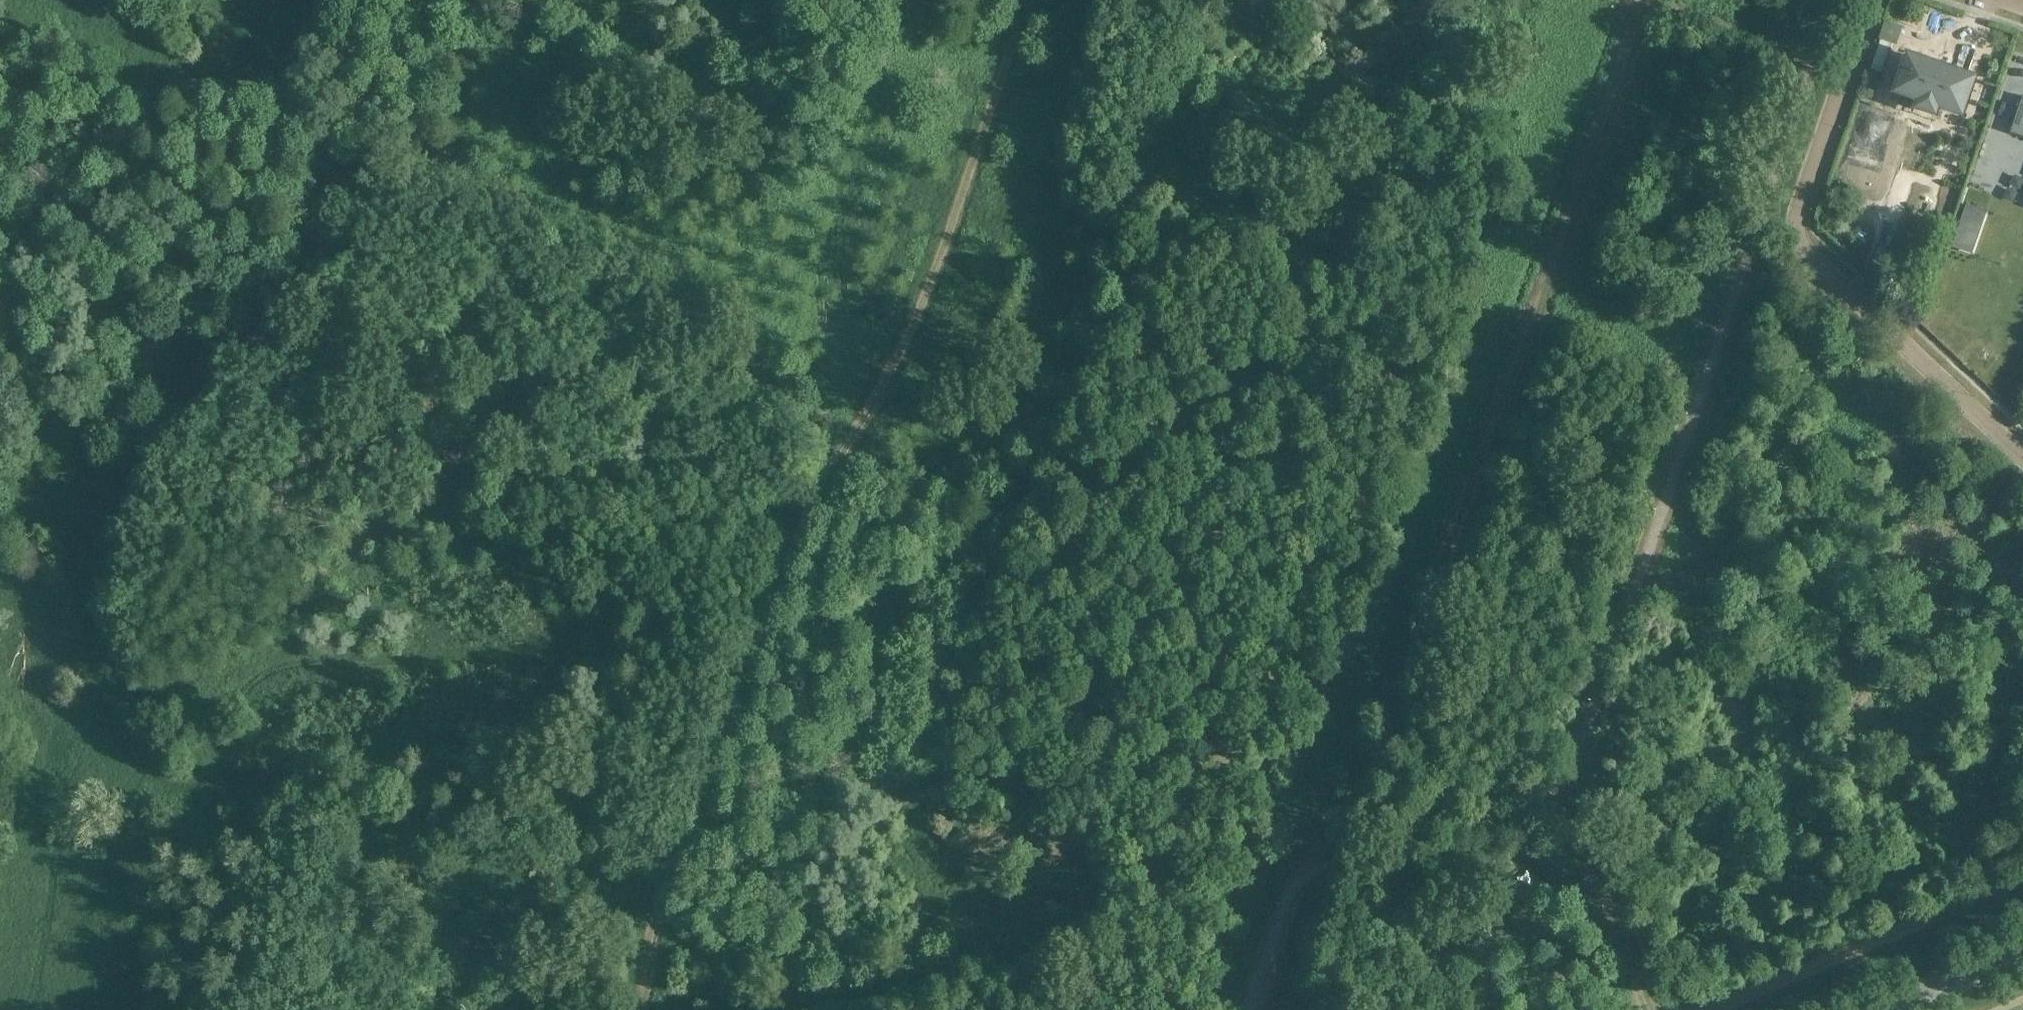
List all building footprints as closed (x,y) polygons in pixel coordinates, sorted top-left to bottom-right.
[(1880,41),(1870,70),(1880,73),(1890,45),(1880,41)] [(1954,112),(1961,92),(1968,95),(1973,79),(1907,56),(1902,72),(1908,74),(1901,94),(1919,100),(1914,114),(1916,115),(1918,108),(1933,114),(1930,120),(1932,120),(1937,107),(1954,112)] [(2010,130),(2022,135),(2022,96),(2010,130)]
